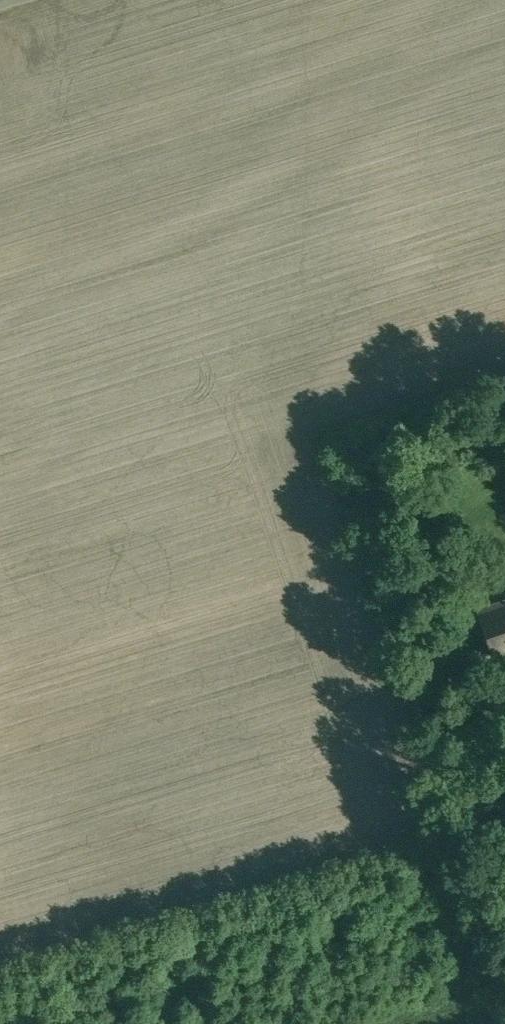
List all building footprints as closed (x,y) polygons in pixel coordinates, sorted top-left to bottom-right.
[(480,610),(495,657),(504,654),(504,601),(480,610)]
